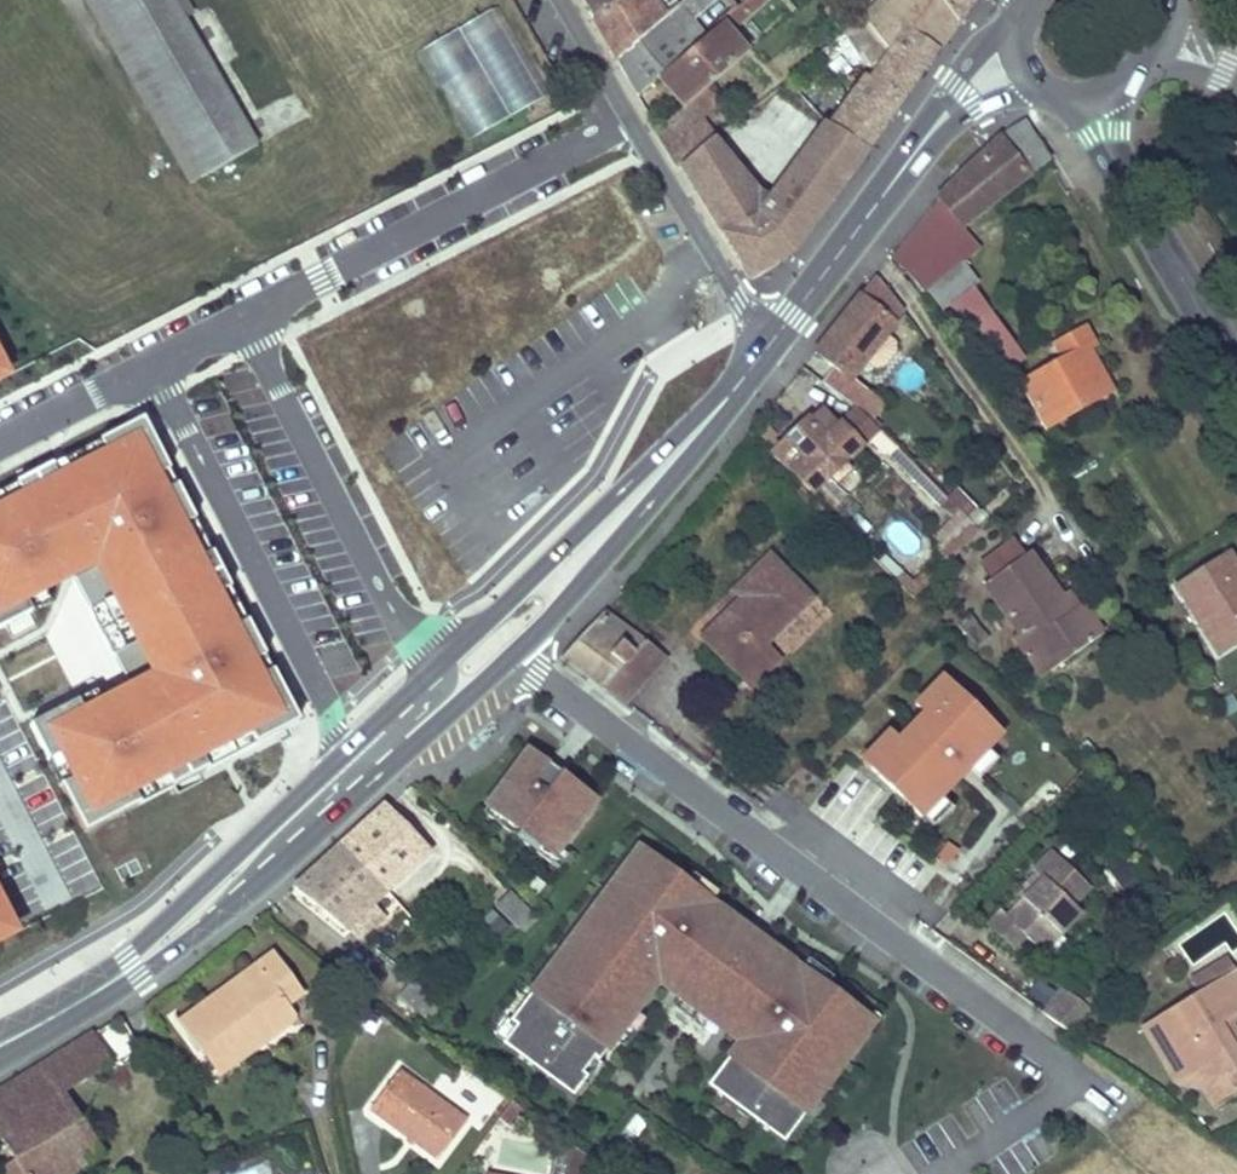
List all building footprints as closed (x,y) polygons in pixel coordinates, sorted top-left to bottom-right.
[(100,0),(81,0),(187,185),(201,177),(100,0)] [(201,177),(256,144),(173,0),(100,0),(201,177)] [(594,20),(617,0),(581,0),(594,20)] [(594,20),(617,60),(663,19),(650,0),(617,0),(594,20)] [(617,60),(637,94),(656,78),(704,36),(690,20),(713,0),(684,0),(677,6),(663,19),(617,60)] [(663,19),(677,6),(673,0),(650,0),(663,19)] [(737,8),(747,0),(730,0),(737,8)] [(737,8),(745,19),(759,6),(754,0),(747,0),(737,8)] [(863,19),(887,54),(905,29),(936,51),(956,23),(937,0),(886,0),(880,7),(863,19)] [(956,23),(971,0),(937,0),(956,23)] [(822,13),(824,17),(833,10),(830,7),(822,13)] [(737,8),(725,19),(733,29),(745,19),(737,8)] [(495,10),(417,53),(466,143),(544,100),(495,10)] [(833,10),(824,17),(827,21),(836,14),(833,10)] [(863,19),(844,31),(873,73),(867,82),(862,78),(828,125),(867,151),(936,51),(905,29),(887,54),(863,19)] [(704,36),(656,78),(673,97),(679,91),(689,102),(703,90),(744,54),(718,25),(704,36)] [(682,108),(658,129),(678,164),(712,137),(713,136),(698,117),(715,103),(703,90),(689,102),(682,108)] [(679,91),(673,97),(682,108),(689,102),(679,91)] [(937,197),(939,199),(963,227),(1050,160),(1025,118),(1003,134),(937,197)] [(758,195),(733,163),(712,137),(678,164),(741,268),(753,260),(761,273),(791,255),(867,151),(828,125),(825,122),(767,202),(758,195)] [(939,199),(891,258),(925,291),(963,262),(980,249),(963,227),(939,199)] [(761,273),(753,260),(741,268),(748,281),(761,273)] [(963,262),(925,291),(937,309),(976,279),(963,262)] [(875,277),(847,312),(881,340),(902,314),(875,277)] [(971,291),(950,306),(965,328),(960,331),(976,353),(981,349),(999,374),(1020,358),(971,291)] [(847,312),(814,353),(832,368),(848,380),(881,340),(847,312)] [(1101,397),(1092,378),(1101,372),(1087,348),(1093,346),(1083,328),(1052,345),(1060,360),(1021,383),(1046,427),(1101,397)] [(19,387),(0,349),(0,397),(19,387)] [(832,368),(820,382),(846,401),(857,387),(848,380),(832,368)] [(1101,372),(1092,378),(1101,397),(1112,391),(1101,372)] [(857,387),(846,401),(855,408),(869,422),(881,406),(857,387)] [(822,407),(808,420),(823,437),(838,423),(822,407)] [(806,418),(769,453),(810,494),(877,430),(869,422),(855,408),(838,423),(823,437),(808,420),(806,418)] [(0,511),(0,626),(98,577),(152,683),(46,736),(92,827),(290,726),(144,439),(0,511)] [(791,498),(809,516),(818,506),(801,490),(791,498)] [(818,506),(809,516),(814,521),(823,512),(818,506)] [(936,551),(947,562),(978,531),(961,515),(936,540),(941,545),(936,551)] [(977,566),(989,582),(1023,558),(1011,541),(977,566)] [(1037,548),(1028,555),(1039,571),(1048,565),(1037,548)] [(1235,576),(1236,575),(1236,565),(1230,554),(1176,588),(1218,653),(1236,641),(1236,579),(1235,576)] [(1023,558),(989,582),(983,587),(1018,635),(1012,640),(1024,657),(1040,646),(1055,668),(1101,636),(1080,607),(1069,614),(1059,599),(1039,571),(1028,555),(1023,558)] [(736,604),(703,637),(751,685),(778,659),(764,644),(810,598),(769,558),(734,592),(743,600),(738,606),(736,604)] [(1070,591),(1059,599),(1069,614),(1080,607),(1070,591)] [(603,614),(583,634),(623,665),(643,644),(603,614)] [(583,634),(563,656),(603,686),(623,665),(583,634)] [(623,665),(603,686),(624,701),(663,660),(643,644),(623,665)] [(1040,646),(1024,657),(1039,679),(1055,668),(1040,646)] [(923,706),(951,678),(943,671),(916,698),(923,706)] [(895,734),(868,761),(922,814),(1004,731),(951,678),(923,706),(895,734)] [(858,752),(868,761),(895,734),(886,724),(858,752)] [(560,850),(596,801),(562,776),(547,797),(538,810),(524,799),(533,787),(548,766),(530,752),(488,808),(502,818),(505,813),(524,827),(521,832),(541,847),(547,840),(560,850)] [(538,810),(547,797),(533,787),(524,799),(538,810)] [(384,807),(336,851),(364,876),(369,871),(390,888),(429,852),(408,831),(401,825),(387,810),(384,807)] [(521,832),(524,827),(505,813),(502,818),(488,808),(485,812),(551,862),(560,850),(547,840),(541,847),(521,832)] [(407,820),(401,825),(408,831),(413,826),(407,820)] [(955,848),(945,841),(934,858),(944,865),(955,848)] [(663,860),(643,845),(636,855),(656,869),(659,865),(663,860)] [(1022,897),(1004,915),(1024,934),(1051,957),(1067,940),(1061,933),(1079,913),(1070,904),(1088,886),(1050,850),(1033,867),(1035,869),(1042,875),(1022,897)] [(336,851),(295,889),(316,907),(322,912),(345,931),(387,892),(390,888),(369,871),(364,876),(336,851)] [(517,1027),(503,1046),(573,1098),(587,1078),(582,1074),(594,1058),(599,1062),(651,992),(639,983),(654,963),(667,972),(688,988),(673,1008),(712,1036),(727,1016),(749,1033),(761,1042),(746,1062),(734,1053),(708,1088),(739,1110),(747,1099),(757,1106),(749,1117),(784,1144),(806,1114),(797,1108),(820,1077),(829,1084),(869,1029),(849,1014),(852,1009),(826,989),(801,971),(790,962),(787,966),(719,915),(721,912),(711,903),(686,885),(659,865),(656,869),(636,855),(579,931),(591,939),(574,963),(562,954),(511,1022),(517,1027)] [(1035,869),(1014,890),(1022,897),(1042,875),(1035,869)] [(711,903),(718,893),(693,874),(686,885),(704,898),(711,903)] [(31,949),(0,886),(0,964),(31,949)] [(495,906),(496,907),(522,932),(537,918),(510,891),(495,906)] [(322,912),(316,907),(312,912),(318,917),(322,912)] [(496,907),(485,919),(510,943),(522,932),(496,907)] [(1024,934),(1004,915),(998,909),(985,923),(1011,947),(1024,934)] [(574,963),(591,939),(579,931),(562,954),(574,963)] [(219,993),(178,1022),(199,1050),(204,1046),(219,1066),(243,1049),(245,1042),(257,1033),(264,1043),(291,1023),(293,1014),(287,1005),(281,996),(296,985),(273,955),(246,974),(252,983),(238,992),(244,1001),(231,1010),(219,993)] [(1191,981),(1197,992),(1236,969),(1229,957),(1191,981)] [(801,971),(826,989),(834,979),(808,960),(801,971)] [(651,992),(667,972),(654,963),(639,983),(651,992)] [(1142,1026),(1176,1084),(1195,1073),(1228,1082),(1236,1097),(1236,1096),(1236,1049),(1232,1048),(1218,1024),(1234,1015),(1236,1014),(1236,971),(1236,969),(1197,992),(1142,1026)] [(246,974),(219,993),(231,1010),(244,1001),(238,992),(252,983),(246,974)] [(397,996),(425,1020),(440,1006),(412,981),(397,996)] [(296,985),(281,996),(287,1005),(303,994),(296,985)] [(1060,988),(1042,1013),(1072,1035),(1091,1010),(1060,988)] [(877,1019),(856,1004),(852,1009),(849,1014),(869,1029),(877,1019)] [(1234,1015),(1218,1024),(1232,1048),(1236,1049),(1236,1037),(1230,1026),(1236,1022),(1236,1020),(1234,1015)] [(103,1026),(113,1056),(135,1048),(125,1018),(103,1026)] [(503,1046),(517,1027),(511,1022),(497,1041),(503,1046)] [(204,1046),(199,1050),(217,1076),(264,1043),(257,1033),(245,1042),(243,1049),(219,1066),(204,1046)] [(749,1033),(734,1053),(746,1062),(761,1042),(749,1033)] [(92,1034),(42,1065),(61,1094),(110,1063),(92,1034)] [(587,1078),(599,1062),(594,1058),(582,1074),(587,1078)] [(0,1128),(0,1138),(13,1160),(0,1168),(0,1169),(3,1173),(65,1173),(99,1153),(61,1094),(42,1065),(12,1084),(28,1111),(0,1128)] [(398,1071),(369,1110),(436,1161),(466,1121),(398,1071)] [(1195,1073),(1176,1084),(1203,1091),(1214,1110),(1236,1097),(1228,1082),(1195,1073)] [(806,1114),(829,1084),(820,1077),(797,1108),(806,1114)] [(0,1091),(0,1128),(28,1111),(12,1084),(0,1091)] [(749,1117),(757,1106),(747,1099),(739,1110),(749,1117)]
